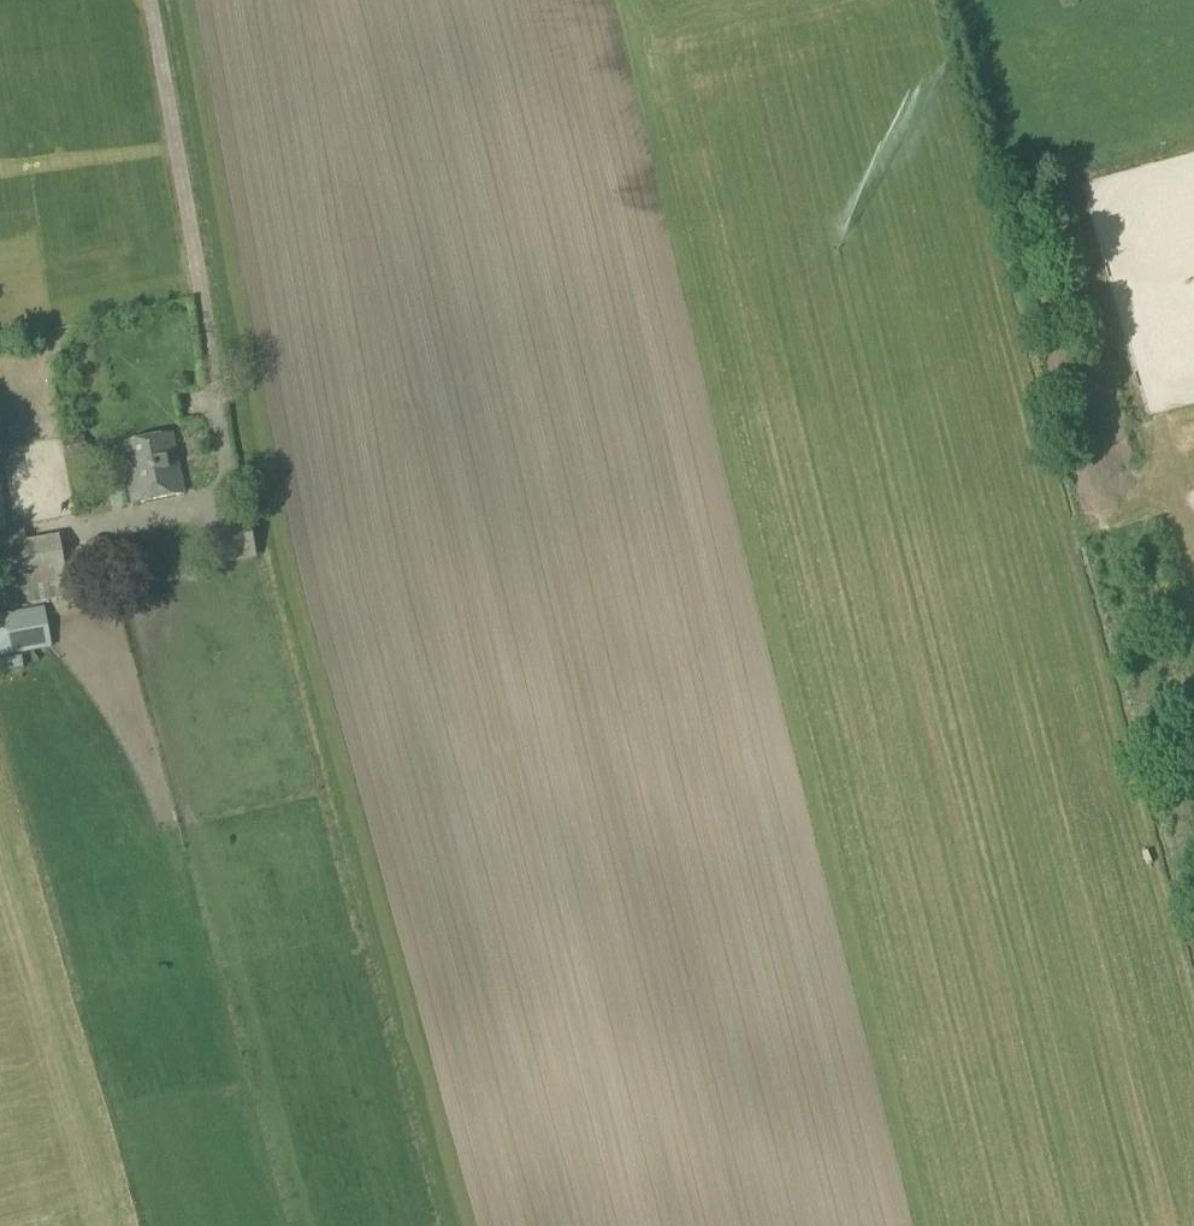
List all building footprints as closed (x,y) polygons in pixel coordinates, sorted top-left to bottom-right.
[(61,425),(86,421),(84,411),(60,415),(61,425)] [(135,504),(184,494),(172,435),(120,446),(127,476),(129,476),(135,504)] [(0,486),(0,610),(70,597),(68,587),(59,537),(26,542),(24,529),(7,532),(0,486)] [(25,668),(24,653),(0,654),(0,669),(25,668)]
